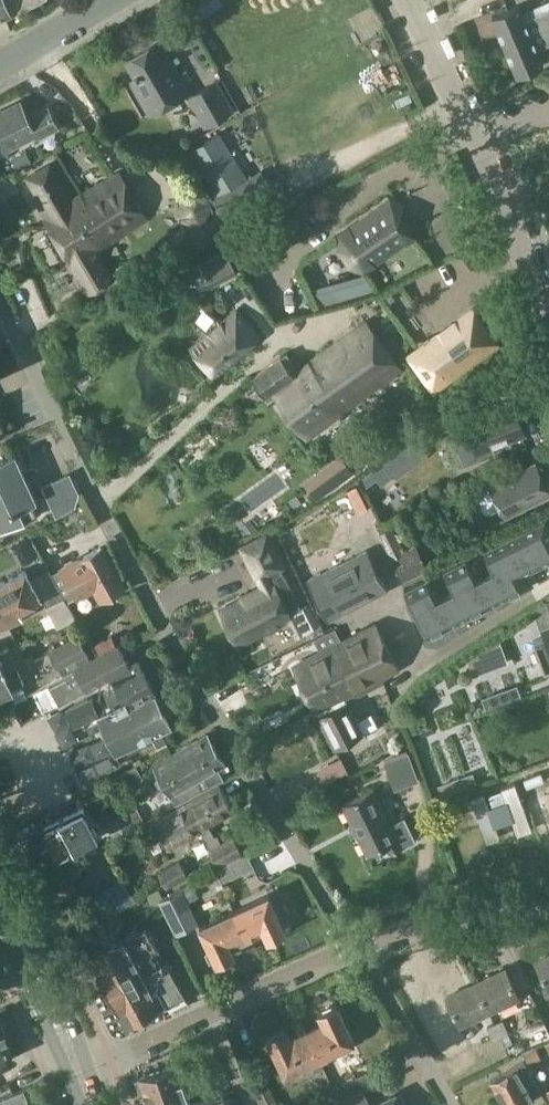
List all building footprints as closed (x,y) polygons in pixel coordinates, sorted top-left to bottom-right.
[(11,29),(12,28),(7,16),(26,8),(22,0),(0,0),(0,35),(11,29)] [(26,8),(33,4),(41,0),(22,0),(26,8)] [(548,27),(548,10),(525,20),(518,5),(492,16),(505,45),(548,27)] [(505,45),(517,76),(545,65),(538,49),(548,44),(548,27),(505,45)] [(128,59),(156,109),(188,91),(160,41),(128,59)] [(206,125),(232,110),(215,81),(190,96),(206,125)] [(252,83),(242,88),(249,102),(259,97),(252,83)] [(28,116),(20,100),(0,110),(0,140),(4,149),(35,133),(37,137),(58,126),(47,106),(28,116)] [(210,182),(239,165),(232,154),(220,132),(191,149),(204,171),(210,182)] [(18,169),(32,162),(26,151),(12,159),(18,169)] [(147,217),(120,172),(69,202),(49,166),(27,177),(37,194),(45,217),(87,291),(112,277),(97,249),(147,217)] [(232,226),(259,211),(283,208),(261,171),(215,199),(232,226)] [(293,208),(309,198),(304,190),(288,200),(293,208)] [(400,206),(387,199),(337,235),(339,249),(349,264),(362,271),(413,235),(411,221),(400,206)] [(302,212),(275,227),(286,246),(313,232),(302,212)] [(268,225),(227,247),(239,271),(281,248),(268,225)] [(213,285),(238,271),(225,247),(200,261),(213,285)] [(126,257),(117,263),(126,280),(136,274),(126,257)] [(339,302),(332,280),(315,286),(321,307),(339,302)] [(214,375),(260,336),(237,309),(191,347),(214,375)] [(498,345),(471,309),(457,320),(457,325),(442,336),(437,334),(407,356),(433,392),(498,345)] [(272,391),(275,395),(307,438),(401,369),(366,323),(293,375),(272,391)] [(272,391),(293,375),(290,370),(295,367),(286,353),(251,379),(268,401),(274,397),(273,396),(275,395),(272,391)] [(418,412),(422,415),(426,415),(430,412),(429,403),(426,400),(421,400),(418,403),(418,412)] [(512,400),(463,420),(470,437),(458,442),(466,462),(491,453),(489,447),(525,433),(512,400)] [(421,435),(430,446),(454,426),(445,415),(421,435)] [(385,462),(397,478),(428,454),(416,438),(385,462)] [(0,459),(0,532),(23,521),(22,520),(37,513),(31,500),(35,498),(14,452),(0,459)] [(341,456),(329,465),(339,479),(351,470),(341,456)] [(393,476),(382,463),(361,478),(366,486),(378,478),(382,484),(393,476)] [(478,494),(476,498),(484,512),(488,513),(500,507),(505,516),(548,494),(534,464),(490,487),(478,494)] [(42,486),(56,516),(74,507),(79,492),(70,473),(42,486)] [(249,516),(239,522),(246,534),(256,529),(249,516)] [(544,519),(404,590),(428,638),(528,587),(522,575),(548,562),(548,529),(544,519)] [(393,526),(379,533),(393,563),(395,562),(401,576),(428,564),(420,547),(406,554),(393,526)] [(263,587),(219,610),(238,646),(289,619),(291,624),(289,625),(292,631),(295,630),(297,635),(317,625),(307,605),(299,609),(277,568),(282,566),(266,534),(242,547),(263,587)] [(76,599),(81,596),(80,595),(96,587),(103,600),(123,590),(101,548),(50,575),(58,589),(75,618),(76,618),(67,601),(75,597),(76,599)] [(389,593),(369,552),(308,582),(328,623),(389,593)] [(50,575),(48,570),(30,579),(25,569),(0,582),(0,603),(12,597),(11,595),(28,587),(30,591),(36,588),(41,598),(58,589),(50,575)] [(41,598),(36,588),(30,591),(28,587),(11,595),(12,597),(0,603),(0,625),(26,612),(24,607),(41,598)] [(75,618),(58,589),(41,598),(57,628),(75,618)] [(320,652),(292,665),(315,710),(343,696),(354,691),(357,697),(385,683),(382,677),(398,669),(376,624),(341,641),(335,628),(313,638),(320,652)] [(534,640),(545,672),(548,671),(548,635),(534,640)] [(64,643),(49,651),(55,662),(58,667),(59,667),(63,674),(74,668),(91,659),(87,652),(78,636),(64,643)] [(117,646),(112,636),(97,644),(102,654),(117,646)] [(505,656),(499,638),(469,656),(473,668),(505,656)] [(91,659),(74,668),(63,674),(47,682),(49,685),(59,705),(112,677),(130,667),(118,645),(117,646),(102,654),(91,659)] [(17,667),(9,648),(0,652),(0,673),(17,667)] [(116,686),(104,692),(104,694),(109,703),(112,709),(132,699),(134,704),(154,694),(152,690),(156,688),(152,679),(148,681),(138,663),(130,667),(112,677),(116,686)] [(17,667),(0,673),(0,696),(11,691),(10,689),(23,683),(17,667)] [(487,707),(519,695),(516,686),(484,698),(487,707)] [(156,697),(154,694),(134,704),(132,699),(112,709),(101,715),(98,716),(117,753),(127,748),(137,743),(170,726),(170,725),(177,722),(171,711),(180,706),(171,689),(156,697)] [(356,721),(343,696),(315,710),(315,711),(323,707),(325,712),(318,716),(333,747),(376,726),(371,713),(356,721)] [(470,703),(473,713),(483,709),(479,700),(470,703)] [(219,755),(208,735),(153,766),(161,778),(155,781),(159,787),(164,784),(165,784),(165,783),(199,763),(200,766),(219,755)] [(137,743),(127,748),(130,754),(140,748),(137,743)] [(383,761),(393,790),(418,780),(407,752),(383,761)] [(165,783),(165,784),(164,784),(176,805),(202,791),(202,790),(201,791),(196,782),(225,766),(219,755),(200,766),(199,763),(165,783)] [(145,777),(137,763),(113,777),(120,791),(145,777)] [(475,783),(472,774),(439,786),(442,794),(475,783)] [(503,789),(489,795),(493,805),(507,800),(521,834),(533,829),(515,783),(503,788),(503,789)] [(219,788),(187,805),(201,832),(206,842),(208,848),(217,866),(242,854),(232,835),(219,842),(216,837),(213,838),(208,828),(233,814),(219,788)] [(403,816),(387,825),(381,813),(384,812),(372,789),(341,805),(367,855),(386,845),(390,853),(415,840),(403,816)] [(484,796),(473,800),(488,842),(500,837),(484,796)] [(201,832),(187,805),(153,824),(152,828),(162,845),(166,846),(169,845),(171,848),(188,838),(189,841),(194,838),(193,836),(200,832),(206,842),(201,832)] [(43,828),(58,856),(99,834),(84,806),(43,828)] [(136,826),(129,810),(107,820),(114,836),(136,826)] [(247,855),(216,871),(222,882),(222,883),(253,866),(247,855)] [(189,878),(180,860),(158,872),(168,889),(189,878)] [(77,861),(65,866),(72,880),(83,874),(77,861)] [(196,924),(181,891),(160,900),(176,934),(196,924)] [(234,911),(247,940),(263,932),(267,940),(285,932),(268,896),(234,911)] [(247,940),(234,911),(199,927),(216,964),(234,956),(230,948),(247,940)] [(146,926),(124,938),(90,956),(96,968),(95,968),(108,991),(165,961),(165,960),(158,964),(150,950),(157,946),(146,926)] [(173,935),(166,938),(171,948),(177,945),(173,935)] [(537,962),(548,987),(548,957),(537,962)] [(184,996),(165,961),(108,991),(121,1015),(122,1015),(128,1026),(184,996)] [(476,982),(490,1011),(519,996),(506,968),(476,982)] [(490,1011),(476,982),(447,996),(460,1025),(490,1011)] [(337,1004),(319,1012),(323,1021),(305,1030),(317,1057),(354,1040),(337,1004)] [(491,1039),(482,1043),(487,1056),(504,1048),(499,1036),(507,1032),(501,1020),(485,1027),(491,1039)] [(317,1057),(305,1030),(289,1036),(286,1029),(268,1037),(284,1072),(309,1060),(314,1072),(323,1068),(317,1057)] [(0,1034),(0,1062),(12,1056),(4,1039),(7,1038),(4,1032),(0,1034)] [(542,1058),(536,1046),(524,1052),(529,1064),(542,1058)] [(192,1104),(175,1061),(138,1075),(149,1104),(189,1104),(192,1104)] [(492,1080),(506,1104),(518,1104),(535,1096),(526,1082),(534,1078),(525,1063),(517,1067),(517,1066),(492,1080)] [(340,1099),(374,1083),(368,1071),(334,1087),(340,1099)] [(269,1082),(255,1088),(262,1104),(279,1104),(269,1082)] [(356,1093),(337,1102),(339,1104),(369,1104),(362,1090),(356,1093)] [(3,1100),(0,1101),(0,1104),(29,1104),(30,1103),(25,1091),(3,1100)] [(192,1104),(189,1104),(227,1104),(222,1093),(192,1104)] [(400,1094),(395,1096),(394,1094),(371,1104),(405,1104),(400,1094)]
